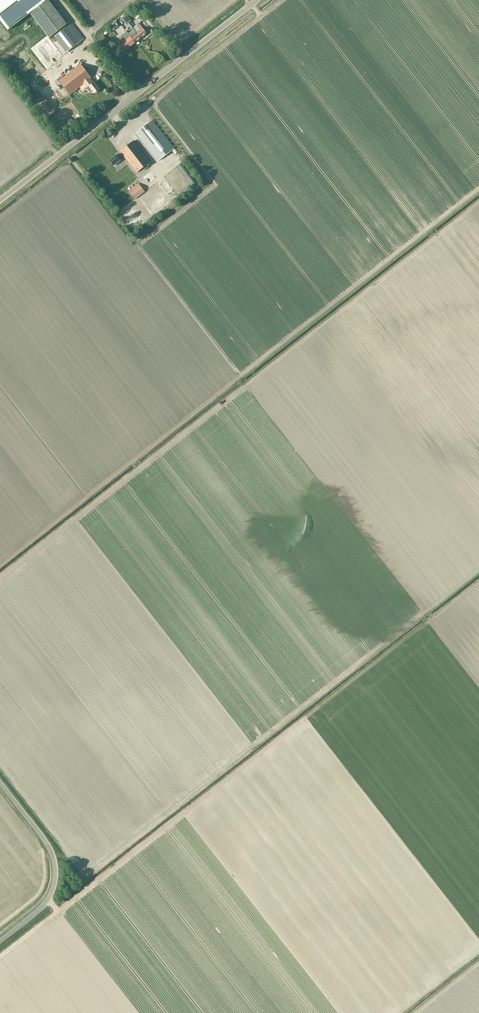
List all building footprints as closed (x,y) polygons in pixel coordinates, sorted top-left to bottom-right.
[(8,30),(30,13),(31,13),(47,0),(46,0),(0,0),(0,19),(8,30)] [(59,33),(54,37),(66,52),(83,39),(71,23),(66,27),(65,26),(66,25),(47,0),(31,13),(36,20),(34,22),(37,25),(39,23),(50,38),(58,31),(59,33)] [(117,28),(120,25),(121,25),(117,19),(109,26),(111,29),(115,26),(117,28)] [(136,33),(141,39),(147,34),(138,23),(136,25),(140,30),(136,32),(136,33)] [(136,33),(136,32),(132,27),(130,29),(134,34),(130,37),(135,43),(141,39),(136,33)] [(135,43),(130,37),(126,32),(124,34),(128,39),(125,41),(129,48),(135,43)] [(104,43),(108,40),(104,35),(100,38),(100,39),(99,40),(100,42),(102,40),(104,43)] [(129,48),(125,41),(121,36),(118,38),(122,43),(119,46),(124,52),(129,48)] [(94,94),(99,90),(94,82),(93,83),(90,79),(91,78),(80,64),(59,80),(70,95),(83,84),(86,88),(89,92),(92,91),(94,94)] [(158,162),(174,149),(152,120),(135,133),(158,162)] [(136,173),(150,161),(134,141),(120,152),(121,153),(117,156),(116,155),(109,161),(113,166),(120,160),(119,160),(123,157),(136,173)] [(147,181),(152,177),(149,173),(144,177),(147,181)] [(135,200),(145,192),(138,183),(128,191),(135,200)]
